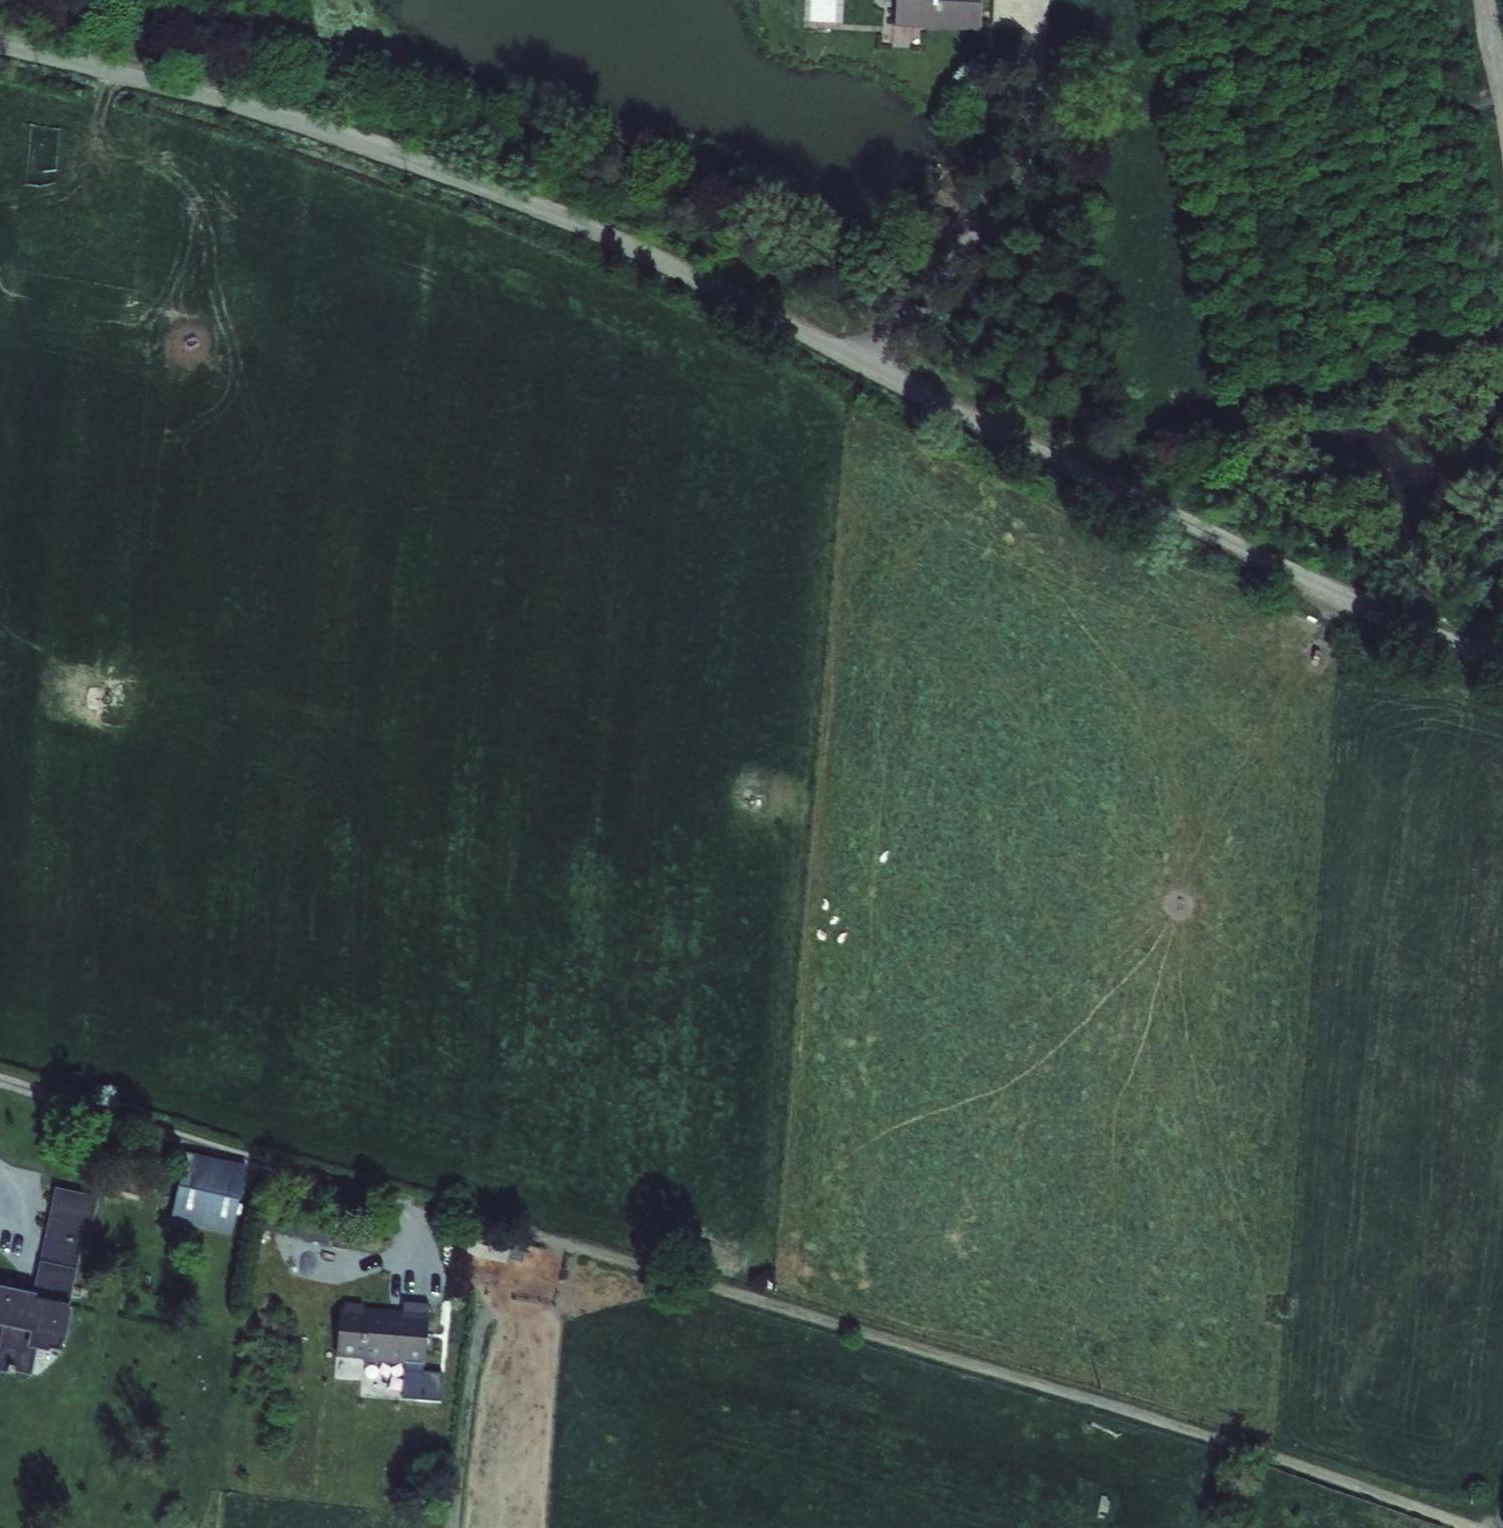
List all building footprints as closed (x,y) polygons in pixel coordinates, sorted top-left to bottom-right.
[(895,34),(985,38),(987,0),(896,0),(895,34)] [(185,1158),(169,1230),(228,1248),(246,1177),(185,1158)] [(30,1384),(36,1360),(60,1364),(95,1203),(56,1196),(30,1304),(0,1297),(0,1380),(30,1384)] [(418,1318),(330,1312),(327,1350),(354,1352),(352,1372),(395,1374),(396,1387),(415,1386),(418,1318)]
